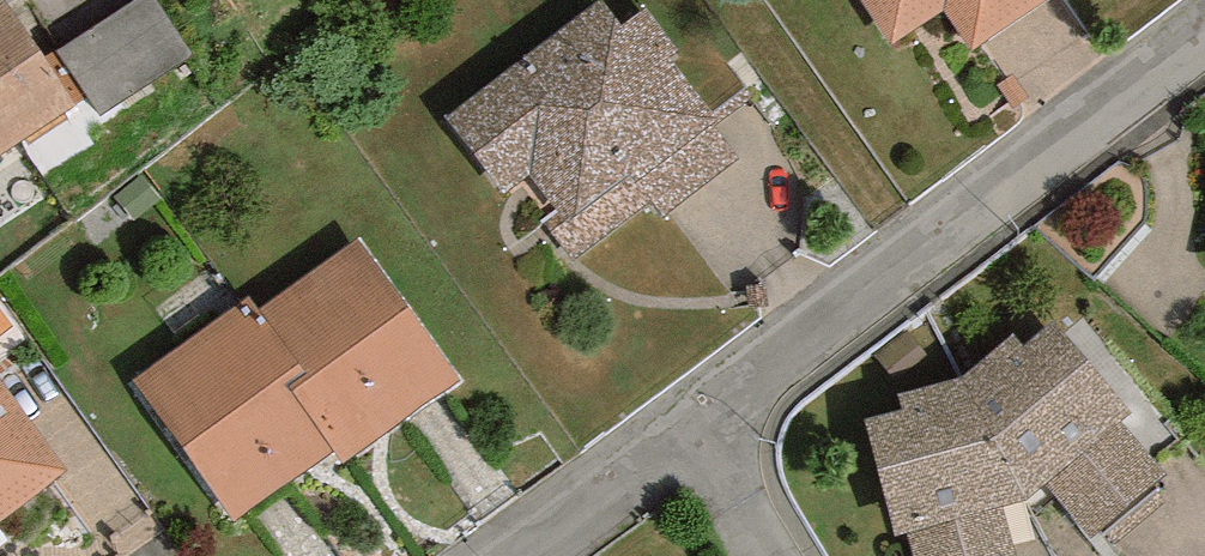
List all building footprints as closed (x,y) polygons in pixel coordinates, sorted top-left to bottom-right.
[(103,110),(198,60),(166,0),(140,0),(66,39),(103,110)] [(891,67),(950,28),(972,62),(1066,0),(846,0),(891,67)] [(0,23),(0,185),(79,129),(3,21),(0,23)] [(596,24),(444,128),(505,215),(529,199),(578,270),(648,222),(663,244),(753,183),(644,25),(612,47),(596,24)] [(351,241),(130,397),(231,540),(453,385),(351,241)] [(864,441),(887,555),(890,555),(919,550),(920,555),(1018,555),(1012,530),(1046,503),(1086,553),(1156,496),(1115,446),(1140,426),(1068,338),(1022,376),(1011,346),(960,397),(897,409),(902,434),(864,441)] [(63,485),(0,398),(0,529),(63,485)]
